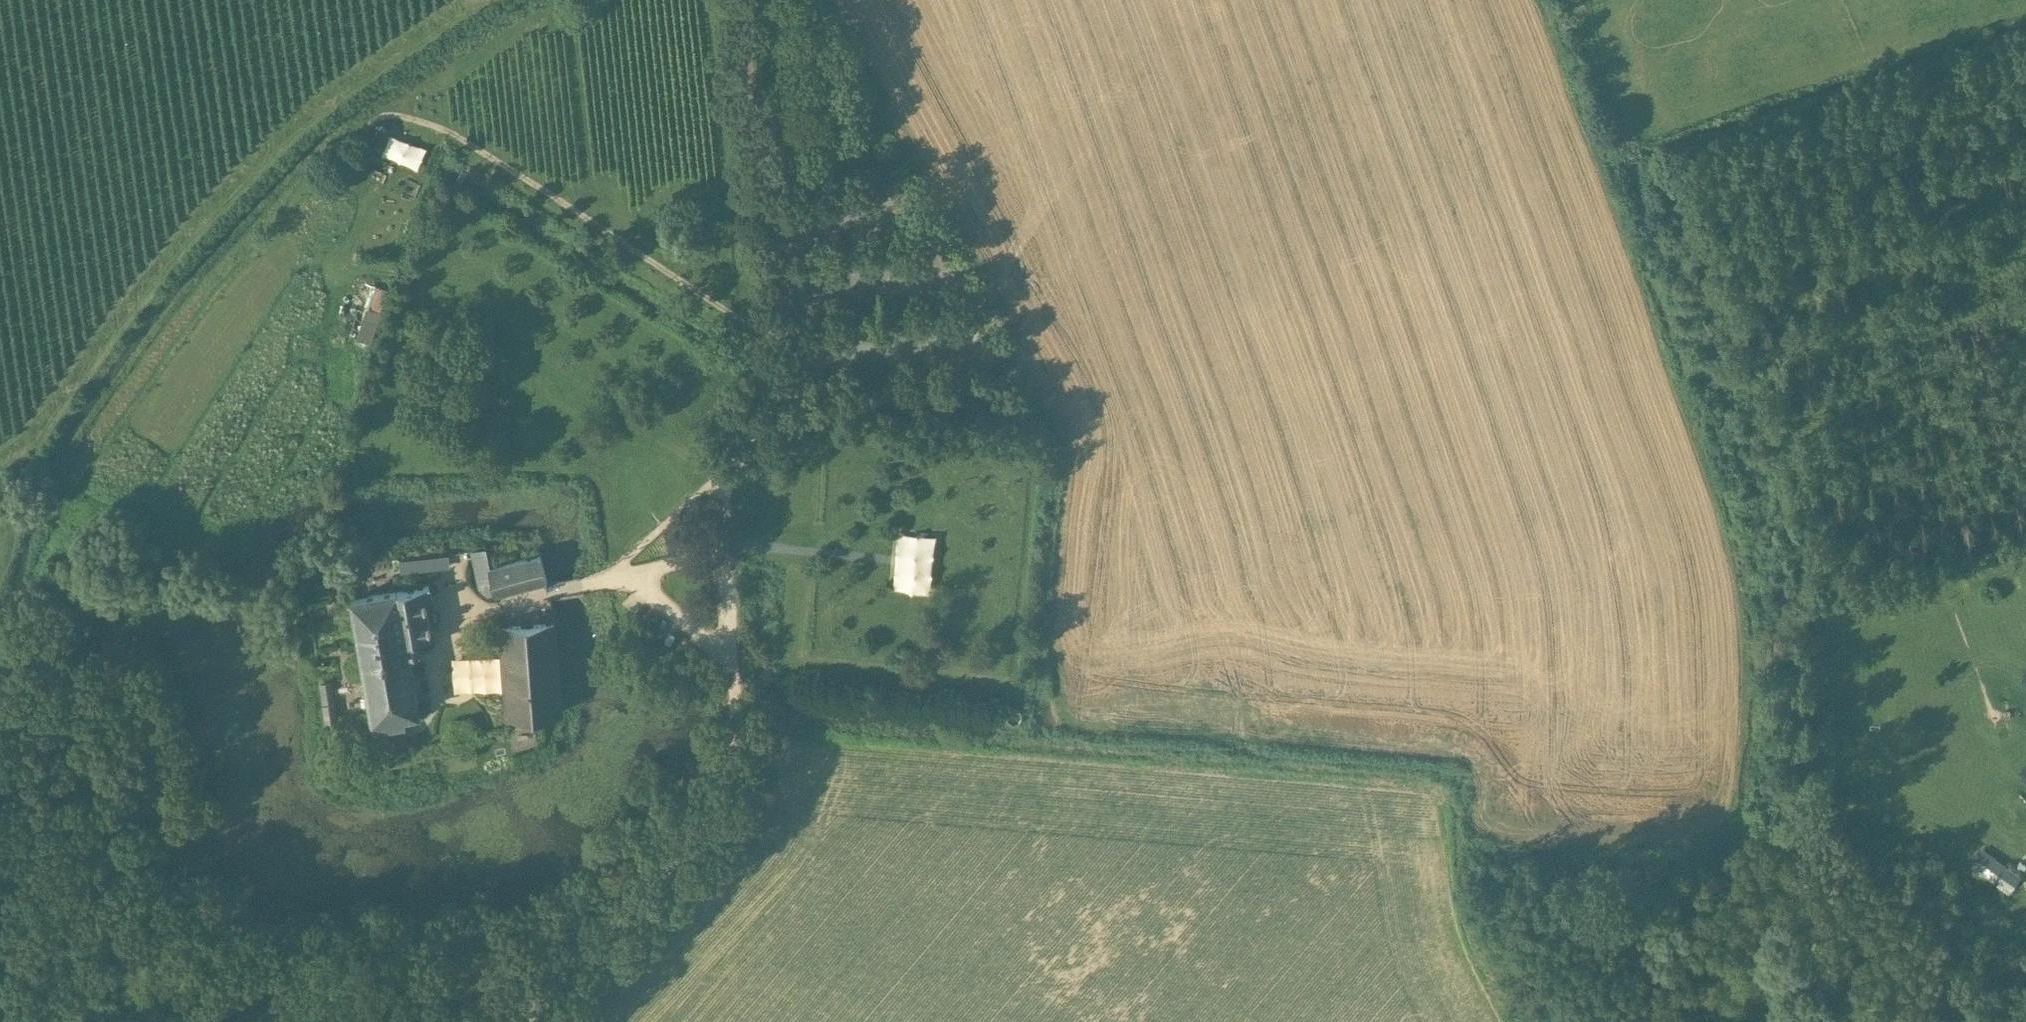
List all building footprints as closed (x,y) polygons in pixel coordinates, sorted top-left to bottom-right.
[(371,341),(378,309),(364,306),(358,338),(371,341)] [(936,594),(944,537),(906,532),(898,588),(936,594)] [(540,554),(489,567),(496,596),(548,582),(540,554)] [(397,590),(352,599),(375,728),(407,722),(405,714),(420,712),(409,651),(420,649),(418,638),(431,635),(424,596),(432,595),(430,585),(397,591),(397,590)] [(557,620),(498,625),(506,717),(564,713),(557,620)] [(476,691),(476,655),(456,655),(457,691),(476,691)] [(334,679),(321,681),(319,681),(324,721),(338,720),(334,679)]
